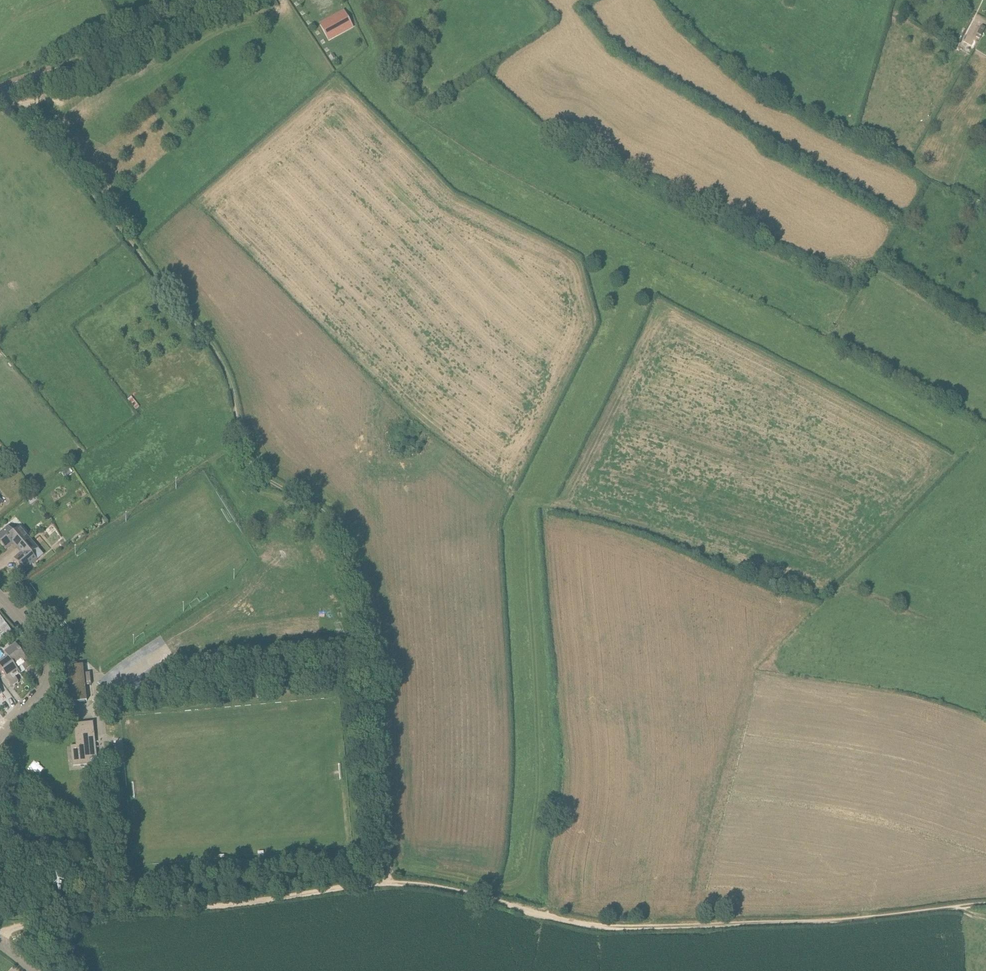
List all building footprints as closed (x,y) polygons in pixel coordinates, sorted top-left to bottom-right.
[(331,24),(335,33),(350,25),(345,16),(331,24)] [(980,38),(985,27),(981,25),(976,36),(980,38)] [(0,534),(0,543),(6,549),(15,542),(19,546),(17,548),(19,547),(29,538),(20,527),(14,532),(9,527),(0,534)] [(14,559),(24,571),(37,560),(32,554),(38,549),(29,538),(19,547),(23,552),(14,559)] [(0,629),(5,636),(12,631),(7,624),(0,629)] [(1,648),(8,657),(18,670),(22,666),(25,670),(32,665),(23,655),(25,653),(24,653),(23,654),(16,645),(12,648),(8,643),(1,648)] [(18,670),(8,657),(0,663),(0,670),(12,686),(18,681),(15,677),(20,674),(18,670)] [(83,665),(68,667),(71,703),(73,702),(74,704),(85,703),(85,701),(87,701),(85,686),(91,685),(90,673),(84,673),(83,665)] [(94,733),(93,722),(74,724),(75,735),(76,746),(70,746),(73,766),(91,764),(90,758),(97,758),(94,733)] [(57,899),(55,890),(49,891),(51,901),(57,899)]
